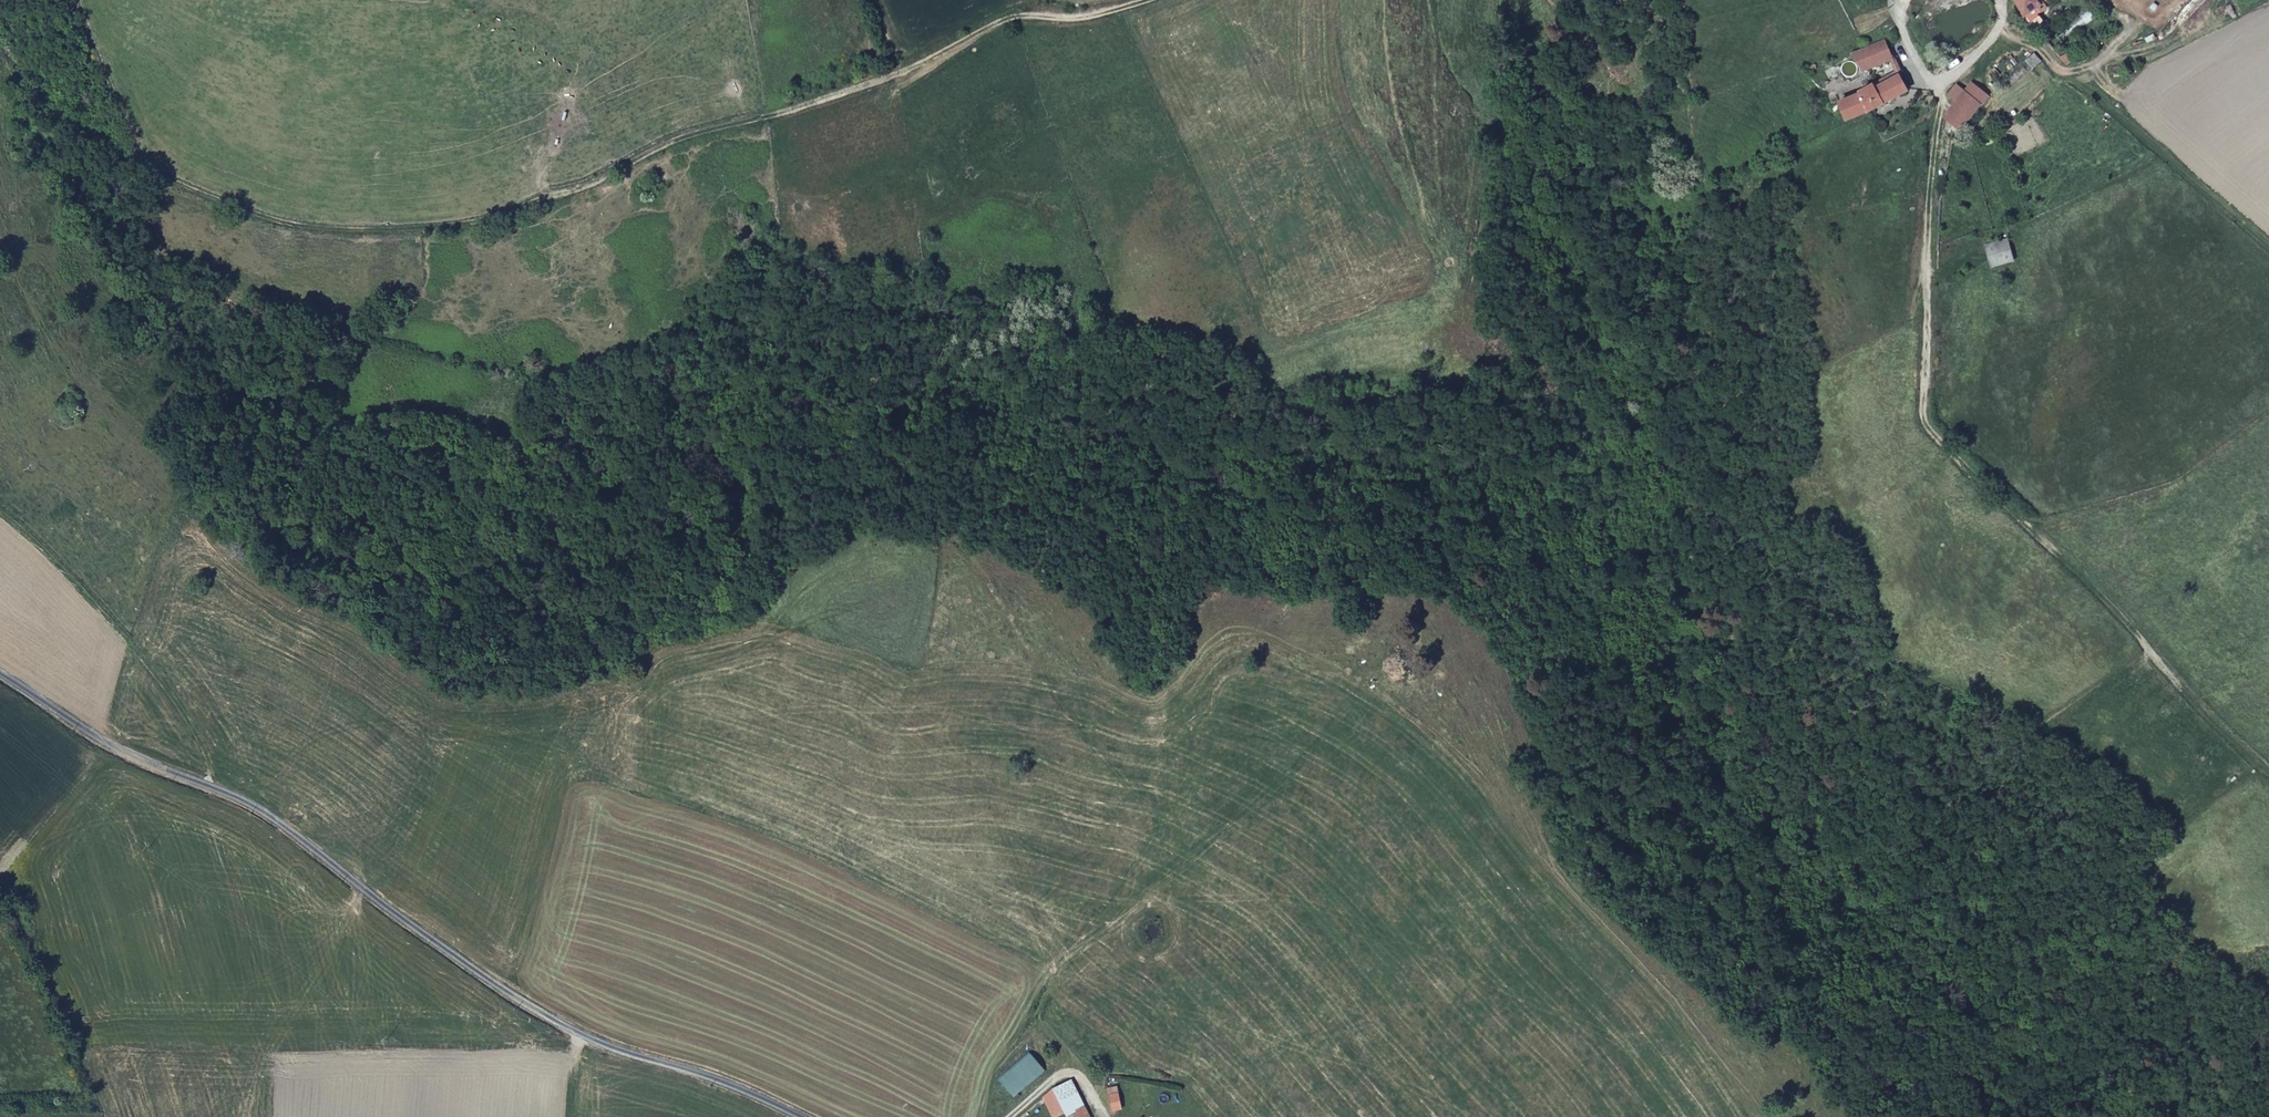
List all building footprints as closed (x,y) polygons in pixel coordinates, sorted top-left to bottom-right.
[(2042,4),(2040,0),(2017,0),(2027,17),(2042,34),(2050,29),(2045,22),(2046,22),(2040,14),(2036,9),(2042,4)] [(2050,7),(2046,1),(2042,4),(2036,9),(2040,14),(2050,7)] [(1884,41),(1866,49),(1856,53),(1845,59),(1842,61),(1850,79),(1857,75),(1863,72),(1892,58),(1884,41)] [(2062,58),(2068,65),(2076,59),(2072,52),(2062,58)] [(1872,88),(1874,92),(1898,78),(1896,75),(1872,88)] [(1868,110),(1869,112),(1906,93),(1898,78),(1874,92),(1872,88),(1859,94),(1860,96),(1840,106),(1848,120),(1868,110)] [(1974,85),(1966,95),(1981,108),(1989,98),(1974,85)] [(1966,95),(1945,118),(1960,131),(1969,122),(1981,108),(1966,95)] [(2013,262),(2008,242),(1987,247),(1992,267),(2013,262)] [(1065,1112),(1068,1116),(1090,1116),(1073,1081),(1053,1090),(1065,1112)] [(1119,1088),(1110,1089),(1114,1111),(1123,1109),(1119,1088)] [(1044,1097),(1055,1116),(1065,1112),(1053,1090),(1044,1097)]
